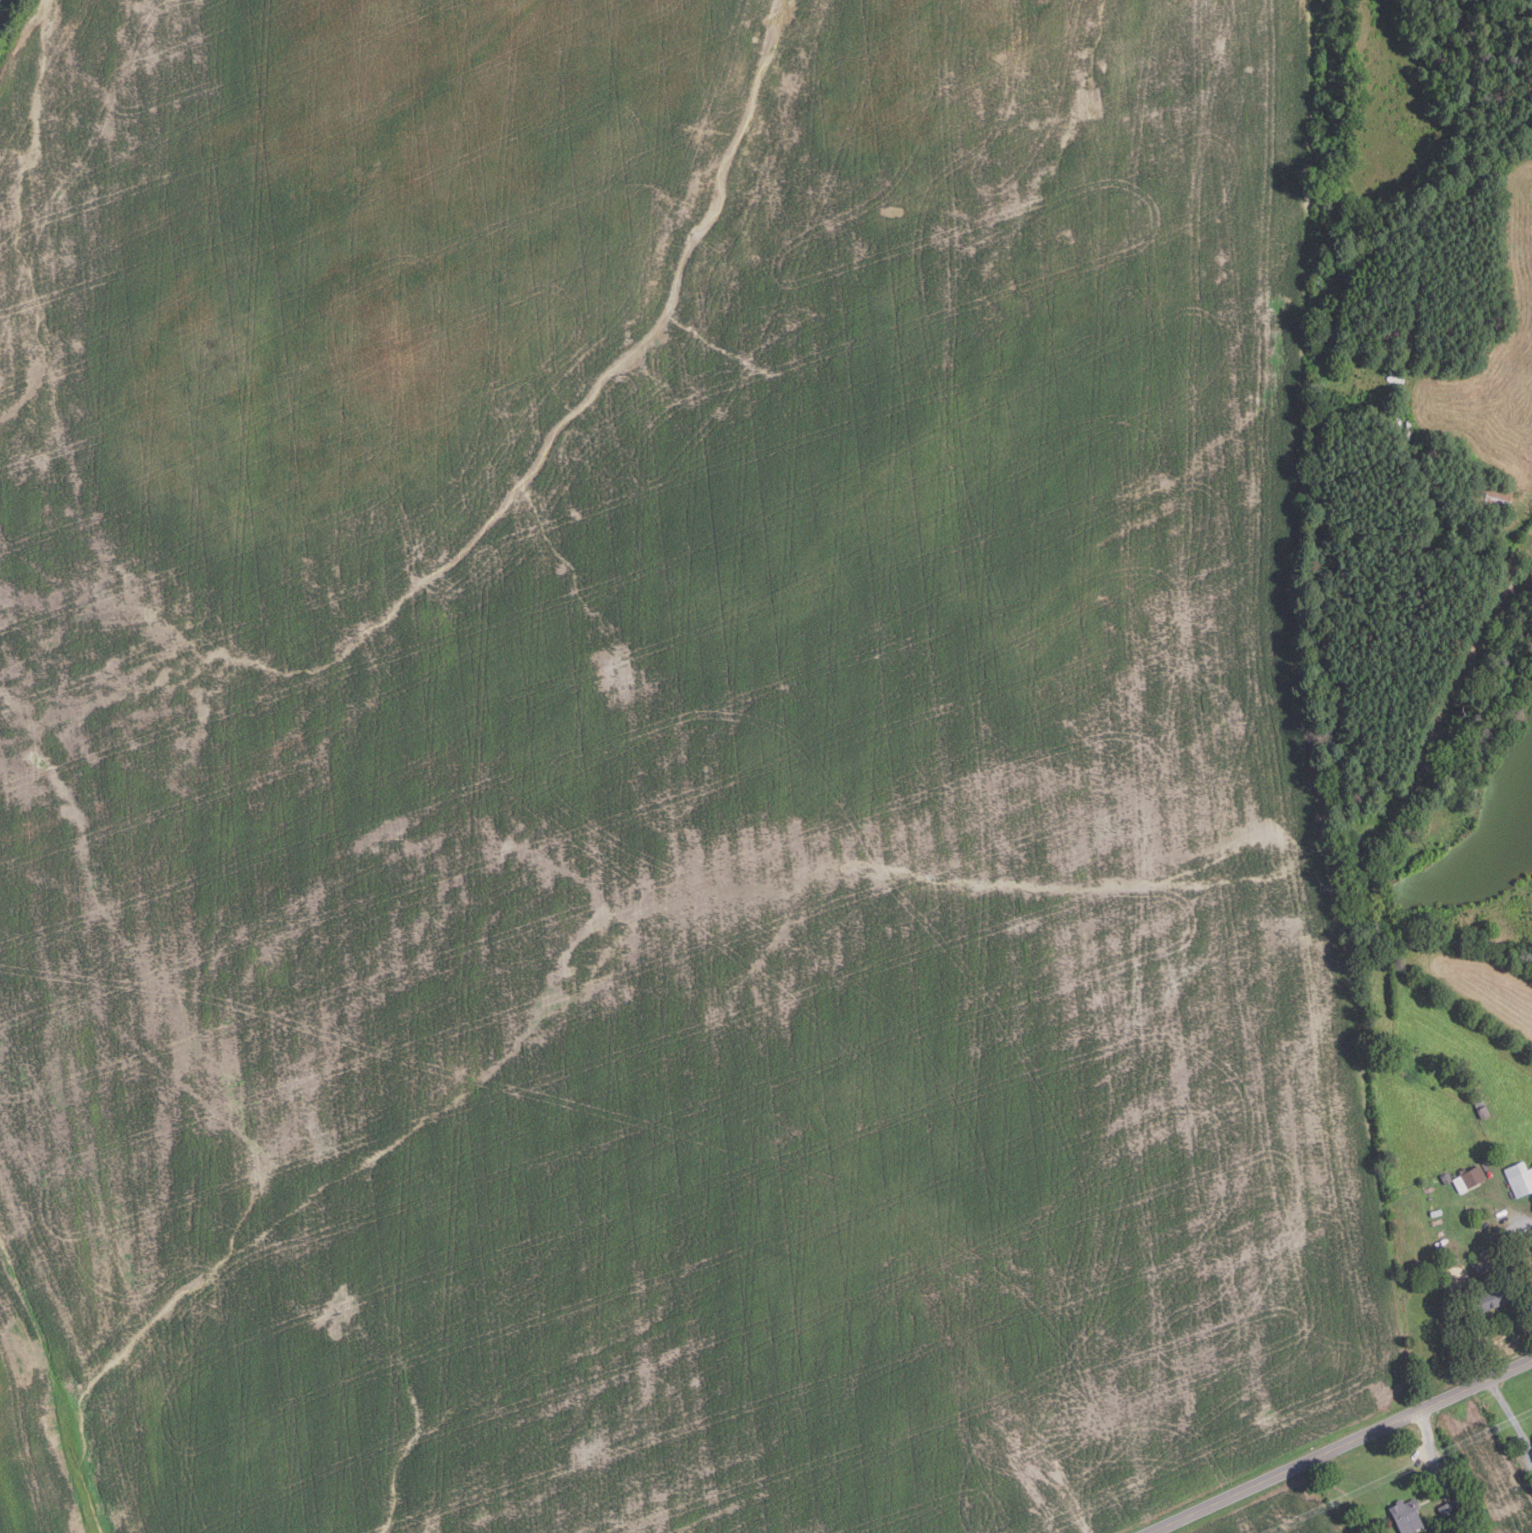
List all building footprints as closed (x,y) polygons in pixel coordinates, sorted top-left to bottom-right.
[(1514,492),(1509,517),(1484,512),(1489,487),(1514,492)] [(1436,742),(1449,750),(1443,759),(1431,751),(1436,742)] [(1463,765),(1455,763),(1459,751),(1466,753),(1463,765)] [(1481,1120),(1473,1101),(1483,1097),(1490,1116),(1481,1120)] [(1528,1169),(1531,1167),(1531,1191),(1517,1198),(1505,1169),(1524,1160),(1528,1169)] [(1461,1193),(1453,1179),(1480,1165),(1487,1179),(1461,1193)] [(1453,1179),(1445,1184),(1441,1176),(1449,1172),(1453,1179)] [(1499,1279),(1511,1276),(1507,1263),(1496,1266),(1499,1279)] [(1478,1313),(1473,1300),(1507,1288),(1512,1300),(1478,1313)] [(1459,1514),(1452,1500),(1466,1493),(1473,1507),(1459,1514)] [(1424,1526),(1409,1532),(1402,1532),(1390,1507),(1397,1503),(1396,1502),(1403,1498),(1405,1502),(1416,1497),(1422,1508),(1417,1510),(1424,1526)] [(1444,1520),(1438,1508),(1451,1501),(1457,1514),(1444,1520)]
